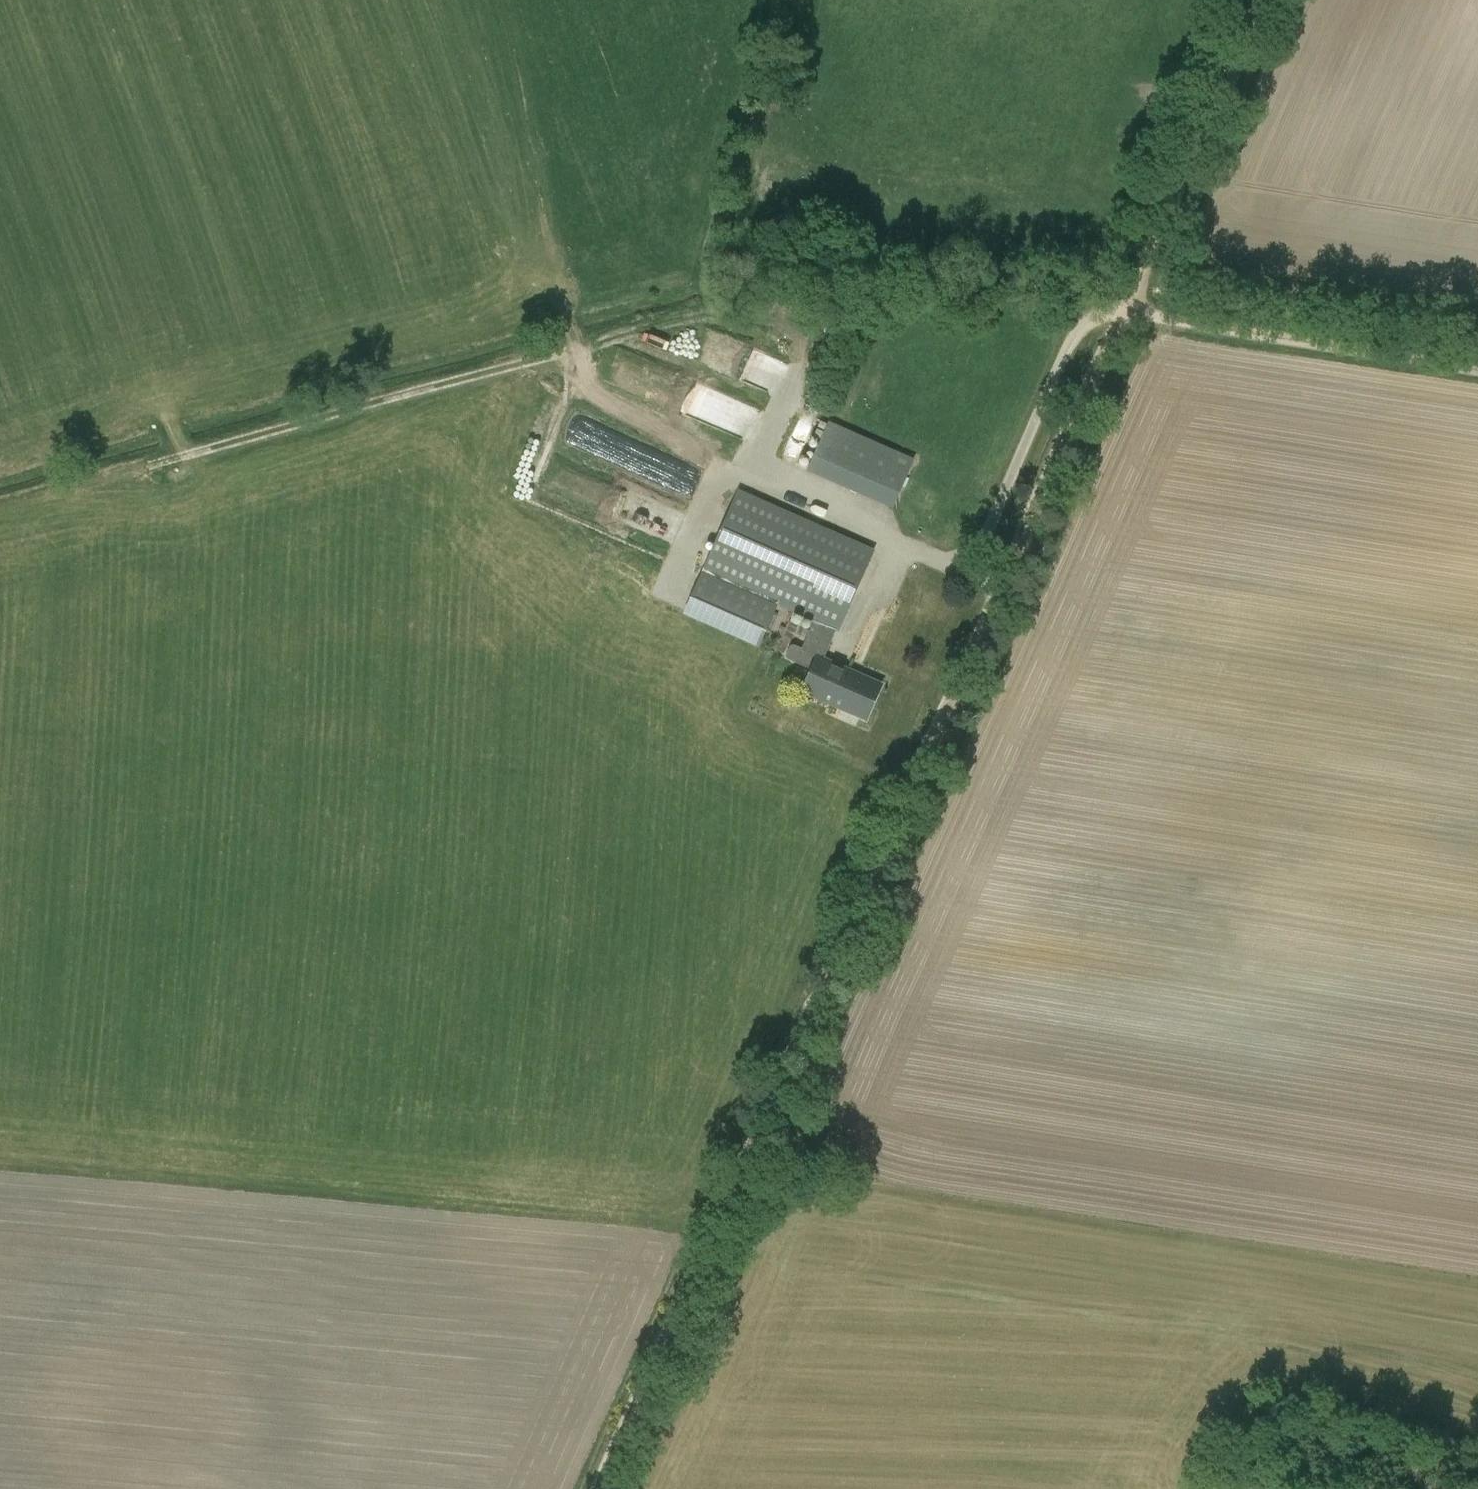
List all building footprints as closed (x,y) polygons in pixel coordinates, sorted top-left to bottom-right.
[(807,471),(893,509),(915,459),(829,422),(807,471)] [(788,659),(813,670),(804,691),(866,719),(881,685),(847,670),(824,659),(836,631),(839,632),(875,550),(738,490),(702,572),(684,613),(684,615),(759,648),(760,647),(760,646),(778,605),(812,621),(802,648),(794,645),(790,646),(787,655),(788,659)]
